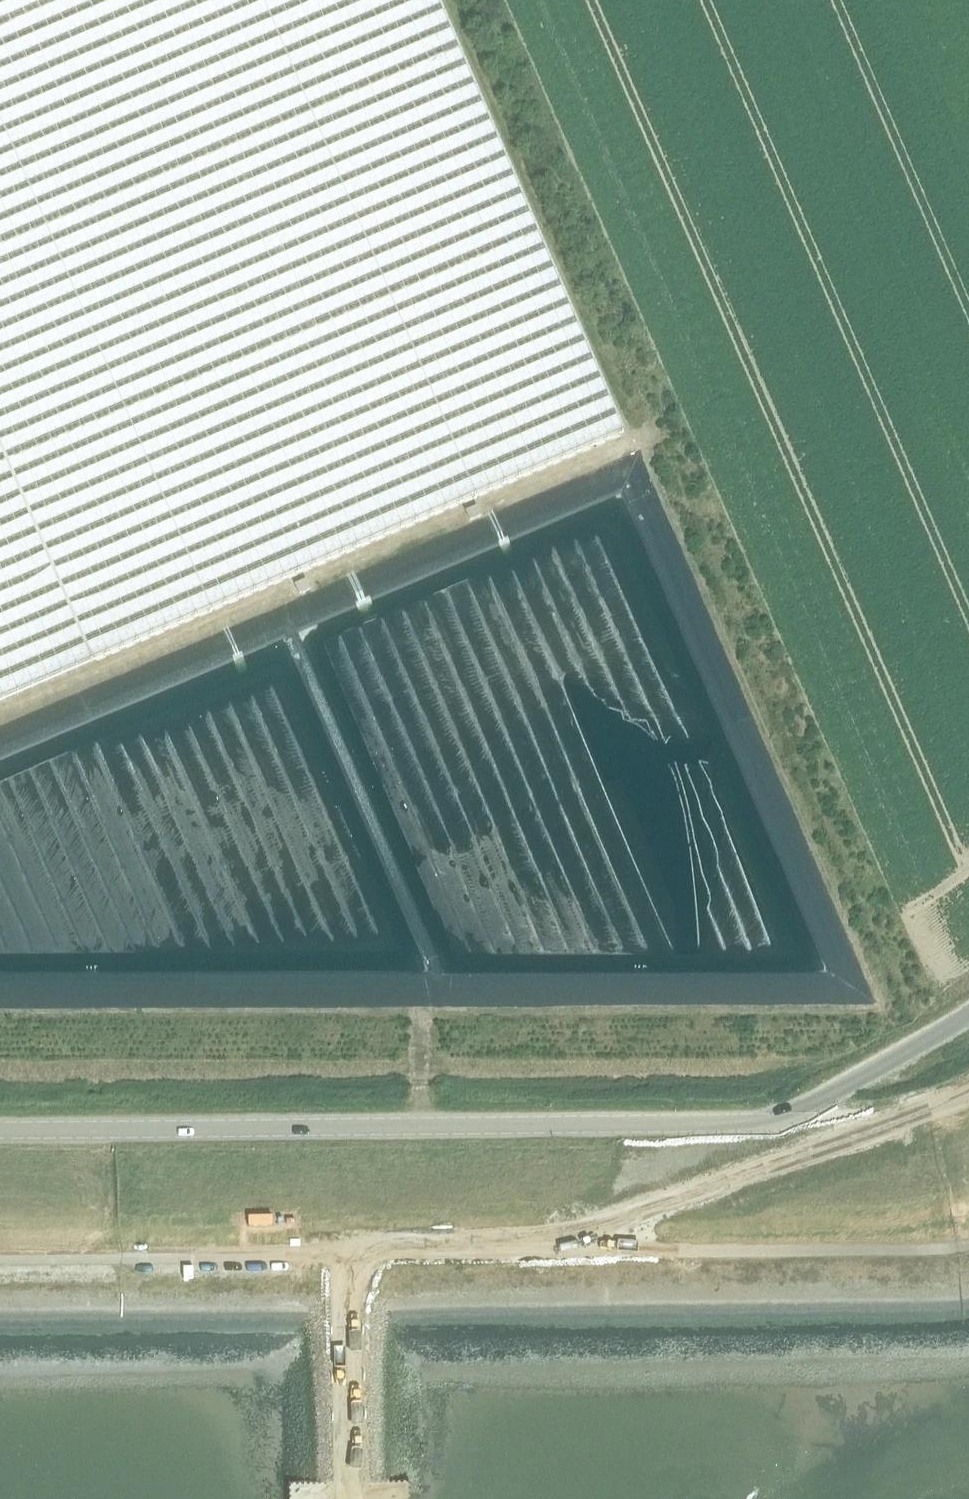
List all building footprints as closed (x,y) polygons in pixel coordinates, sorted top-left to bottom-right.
[(437,0),(0,0),(0,701),(624,434),(437,0)]
